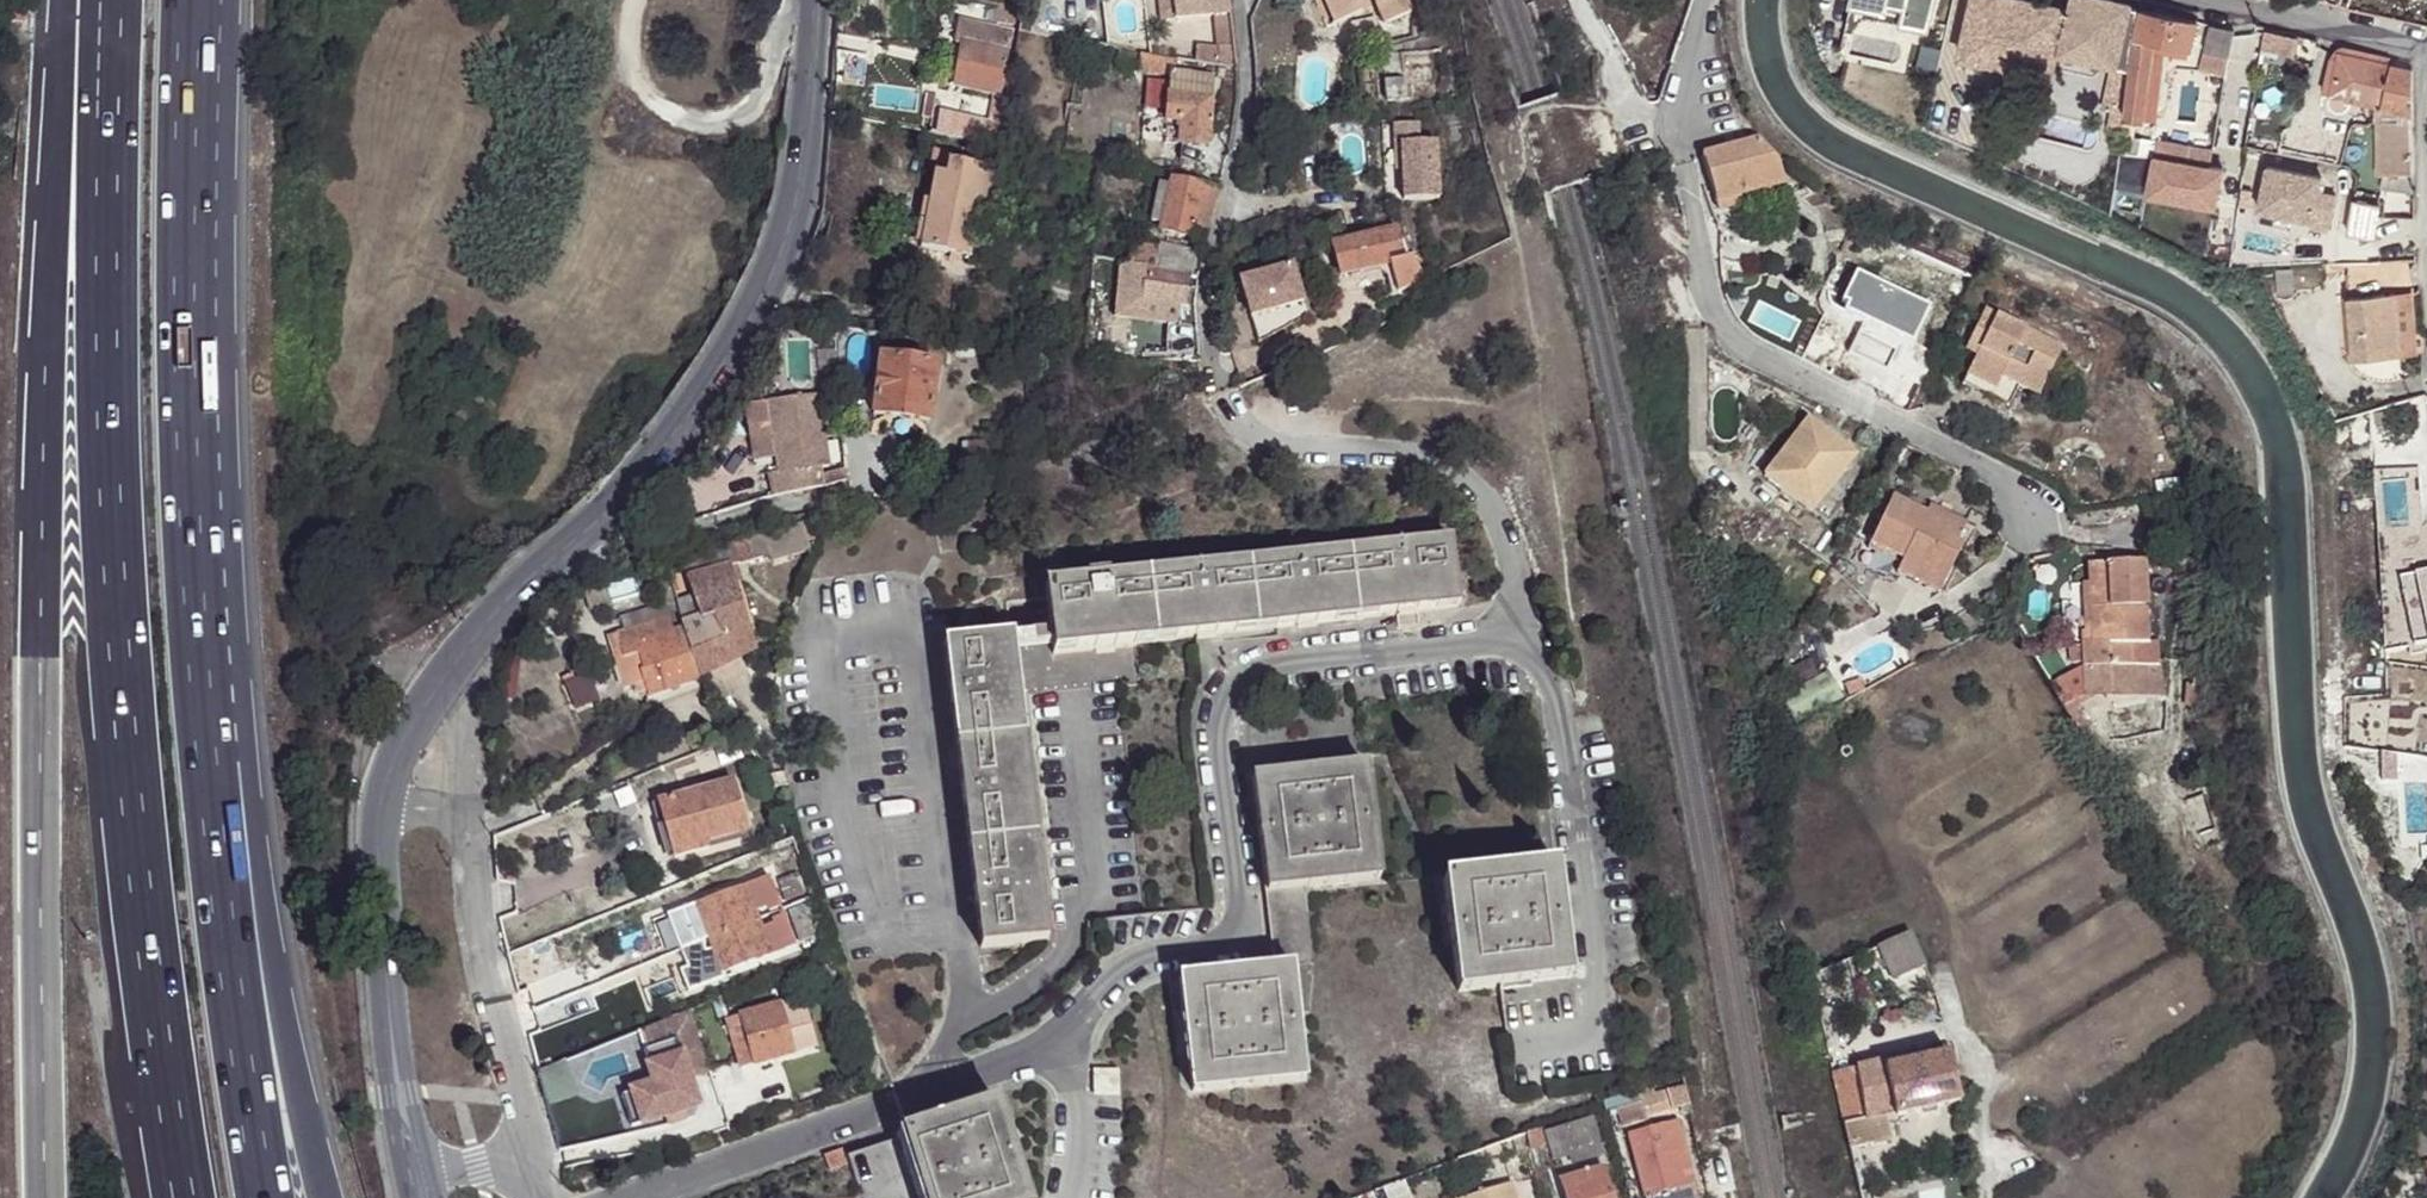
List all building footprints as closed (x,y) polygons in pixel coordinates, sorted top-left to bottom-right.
[(1162,21),(1175,20),(1173,0),(1160,0),(1162,21)] [(1175,20),(1216,15),(1229,13),(1227,0),(1173,0),(1175,20)] [(1362,0),(1323,0),(1333,22),(1358,12),(1358,11),(1361,8),(1362,7),(1362,2),(1362,0)] [(1387,23),(1411,13),(1405,0),(1376,0),(1387,23)] [(1904,4),(1902,14),(1900,23),(1928,29),(1935,0),(1851,0),(1850,3),(1884,10),(1886,0),(1904,4)] [(1902,14),(1904,4),(1886,0),(1884,10),(1902,14)] [(2069,9),(2022,0),(1975,0),(1963,60),(2055,78),(2061,49),(2069,9)] [(2130,66),(2135,34),(2138,9),(2130,7),(2131,4),(2113,0),(2071,0),(2069,9),(2061,49),(2116,63),(2130,66)] [(23,8),(11,7),(9,25),(21,26),(23,8)] [(2136,35),(2135,34),(2130,66),(2124,117),(2141,120),(2148,73),(2149,73),(2153,47),(2154,41),(2189,50),(2195,23),(2141,11),(2136,35)] [(1229,13),(1216,15),(1220,47),(1234,49),(1229,13)] [(964,43),(1009,52),(1013,32),(963,21),(959,42),(964,43)] [(2226,56),(2231,31),(2226,30),(2213,27),(2209,25),(2203,50),(2226,56)] [(1002,94),(1009,52),(964,43),(956,86),(1002,94)] [(1200,46),(1199,63),(1235,70),(1234,52),(1234,49),(1220,47),(1200,46)] [(2357,49),(2340,46),(2335,48),(2331,49),(2322,93),(2328,94),(2328,96),(2330,104),(2335,109),(2343,111),(2351,107),(2355,100),(2378,106),(2387,65),(2373,63),(2376,54),(2357,49)] [(2163,48),(2153,47),(2149,73),(2148,73),(2141,120),(2154,122),(2163,48)] [(2226,56),(2203,50),(2198,70),(2221,76),(2226,56)] [(1153,55),(1133,51),(1130,67),(1150,71),(1153,55)] [(2388,56),(2376,54),(2373,63),(2387,65),(2388,56)] [(1173,74),(1174,59),(1153,55),(1150,71),(1171,74),(1173,74)] [(1660,95),(1670,66),(1651,63),(1649,92),(1660,95)] [(2124,117),(2130,66),(2116,63),(2105,108),(2117,111),(2113,125),(2122,127),(2124,117)] [(2381,107),(2381,121),(2412,123),(2412,113),(2410,70),(2387,65),(2378,106),(2379,106),(2381,107)] [(1207,145),(1209,135),(1213,77),(1192,75),(1191,77),(1173,74),(1171,74),(1170,99),(1168,99),(1168,119),(1180,120),(1178,143),(1207,145)] [(2386,173),(2387,187),(2387,190),(2413,190),(2412,173),(2412,123),(2381,121),(2382,173),(2386,173)] [(949,137),(990,144),(991,130),(951,124),(949,137)] [(990,144),(998,145),(999,132),(991,130),(990,144)] [(1397,155),(1398,179),(1400,210),(1435,208),(1433,152),(1416,152),(1415,134),(1390,135),(1391,156),(1393,156),(1397,155)] [(1222,172),(1229,137),(1209,135),(1207,145),(1178,143),(1175,164),(1222,172)] [(2163,142),(2154,194),(2219,205),(2225,169),(2192,163),(2195,147),(2163,142)] [(1757,143),(1702,159),(1718,213),(1744,206),(1743,204),(1743,202),(1743,199),(1744,199),(1746,196),(1748,195),(1751,204),(1785,194),(1778,167),(1759,145),(1757,143)] [(987,254),(1004,172),(949,161),(945,176),(935,175),(920,248),(970,258),(973,251),(987,254)] [(772,181),(774,168),(761,166),(759,180),(772,181)] [(2323,180),(2271,170),(2264,209),(2315,219),(2314,228),(2331,231),(2337,197),(2320,194),(2323,180)] [(1211,211),(1218,189),(1201,186),(1201,188),(1170,183),(1169,188),(1162,227),(1160,233),(1204,239),(1211,211)] [(1162,227),(1169,188),(1160,186),(1152,226),(1162,227)] [(2387,219),(2413,218),(2413,190),(2387,190),(2387,219)] [(2380,203),(2354,199),(2348,232),(2374,238),(2380,203)] [(1719,228),(1720,233),(1730,240),(1737,244),(1748,246),(1789,241),(1794,237),(1795,232),(1789,209),(1719,228)] [(1408,295),(1427,286),(1426,282),(1408,247),(1405,249),(1397,232),(1395,226),(1381,229),(1382,235),(1332,247),(1340,276),(1384,266),(1391,290),(1404,287),(1408,295)] [(1132,246),(1129,266),(1145,268),(1155,269),(1157,251),(1132,246)] [(1174,254),(1157,251),(1155,269),(1187,274),(1197,275),(1201,252),(1175,248),(1174,254)] [(2346,297),(2392,292),(2399,353),(2417,352),(2407,259),(2344,261),(2346,297)] [(1129,266),(1120,264),(1115,319),(1171,324),(1194,326),(1193,307),(1197,275),(1187,274),(1187,276),(1145,271),(1145,268),(1129,266)] [(1290,267),(1237,280),(1246,316),(1252,343),(1303,318),(1299,303),(1290,267)] [(2346,297),(2353,358),(2399,353),(2392,292),(2346,297)] [(1984,314),(1974,333),(1985,339),(1976,358),(1966,377),(1996,391),(2001,379),(2018,388),(2039,399),(2061,352),(1984,314)] [(1194,326),(1171,324),(1167,360),(1199,364),(1194,326)] [(1985,339),(1974,333),(1965,352),(1976,358),(1985,339)] [(1826,376),(1867,396),(1887,356),(1847,336),(1826,376)] [(932,423),(939,367),(882,360),(874,416),(932,423)] [(2007,410),(2018,388),(2001,379),(1996,391),(1966,377),(1962,386),(1992,401),(2007,410)] [(773,437),(779,460),(782,477),(773,479),(778,500),(828,487),(824,469),(832,467),(815,396),(766,408),(773,437)] [(1806,422),(1763,479),(1811,515),(1855,459),(1806,422)] [(769,462),(779,460),(773,437),(764,439),(769,462)] [(1890,501),(1868,547),(1944,583),(1966,537),(1960,534),(1924,517),(1890,501)] [(1928,509),(1924,517),(1960,534),(1964,526),(1928,509)] [(760,539),(744,543),(749,563),(765,558),(760,539)] [(1136,643),(1196,637),(1396,613),(1417,610),(1458,606),(1451,539),(1108,580),(1107,575),(1085,578),(1086,582),(1046,588),(1053,653),(1136,643)] [(744,543),(729,547),(734,567),(749,563),(744,543)] [(692,598),(679,602),(687,631),(701,677),(758,650),(727,569),(734,567),(729,547),(681,560),(692,598)] [(1944,583),(1868,547),(1866,552),(1899,568),(1896,575),(1938,596),(1944,583)] [(2092,645),(2084,646),(2072,646),(2074,665),(2085,664),(2085,670),(2051,687),(2065,709),(2074,705),(2083,701),(2164,695),(2159,640),(2149,641),(2143,561),(2086,564),(2088,591),(2092,645)] [(2416,576),(2426,628),(2426,574),(2416,576)] [(2080,592),(2084,646),(2092,645),(2088,591),(2080,592)] [(631,615),(635,628),(672,619),(667,606),(631,615)] [(638,643),(677,634),(672,619),(635,628),(638,643)] [(650,695),(701,677),(687,631),(677,634),(638,643),(635,628),(609,635),(624,688),(634,685),(637,695),(646,692),(648,696),(650,695)] [(997,638),(946,644),(981,950),(1047,942),(1013,636),(997,638)] [(587,672),(561,683),(574,712),(599,701),(587,672)] [(2074,705),(2065,709),(2083,737),(2091,731),(2074,705)] [(1269,894),(1302,890),(1379,880),(1365,768),(1251,782),(1266,894),(1269,894)] [(668,825),(676,855),(704,848),(703,841),(744,829),(731,784),(656,805),(661,826),(668,825)] [(670,857),(676,855),(668,825),(661,826),(670,857)] [(1443,882),(1459,994),(1572,978),(1556,867),(1443,882)] [(772,879),(743,890),(751,913),(769,907),(771,911),(782,907),(772,879)] [(782,905),(799,899),(793,879),(776,885),(782,905)] [(693,908),(718,975),(766,957),(758,934),(751,913),(743,890),(693,908)] [(1311,966),(1302,890),(1269,894),(1279,970),(1291,968),(1311,966)] [(702,980),(718,975),(693,908),(678,913),(702,980)] [(786,919),(795,947),(812,941),(802,910),(785,915),(786,919)] [(758,934),(766,957),(795,947),(786,919),(775,923),(776,928),(758,934)] [(1890,980),(1925,966),(1911,930),(1875,944),(1890,980)] [(1304,1080),(1291,968),(1279,970),(1178,981),(1190,1093),(1304,1080)] [(795,1006),(804,1032),(817,1027),(816,1022),(836,1015),(828,994),(795,1006)] [(774,1007),(737,1020),(754,1069),(791,1055),(774,1007)] [(694,1033),(687,1012),(639,1031),(648,1062),(642,1064),(647,1083),(628,1089),(639,1125),(699,1108),(690,1078),(678,1038),(694,1033)] [(754,1069),(737,1020),(723,1025),(740,1073),(754,1069)] [(694,1033),(678,1038),(690,1078),(708,1072),(694,1033)] [(1895,1120),(1958,1104),(1948,1059),(1947,1056),(1914,1063),(1912,1055),(1853,1068),(1853,1072),(1864,1120),(1843,1125),(1848,1153),(1899,1143),(1895,1120)] [(1097,1092),(1118,1092),(1119,1069),(1097,1068),(1097,1092)] [(1843,1125),(1864,1120),(1853,1072),(1831,1076),(1843,1125)] [(1644,1116),(1688,1110),(1685,1089),(1641,1096),(1644,1116)] [(894,1133),(896,1137),(844,1154),(859,1197),(901,1197),(915,1193),(916,1197),(1027,1197),(994,1099),(894,1133)] [(1592,1119),(1544,1137),(1545,1139),(1550,1154),(1582,1143),(1585,1153),(1601,1146),(1592,1119)] [(1693,1189),(1678,1123),(1629,1133),(1644,1197),(1653,1197),(1693,1189)] [(1544,1137),(1542,1132),(1526,1138),(1527,1145),(1545,1139),(1544,1137)] [(1527,1145),(1526,1138),(1514,1142),(1518,1158),(1529,1156),(1527,1145)] [(1602,1166),(1559,1181),(1565,1197),(1613,1197),(1602,1166)] [(1382,1189),(1386,1197),(1409,1197),(1403,1182),(1382,1189)] [(1509,1183),(1463,1197),(1515,1197),(1509,1183)] [(1693,1189),(1653,1197),(1694,1197),(1693,1189)]
